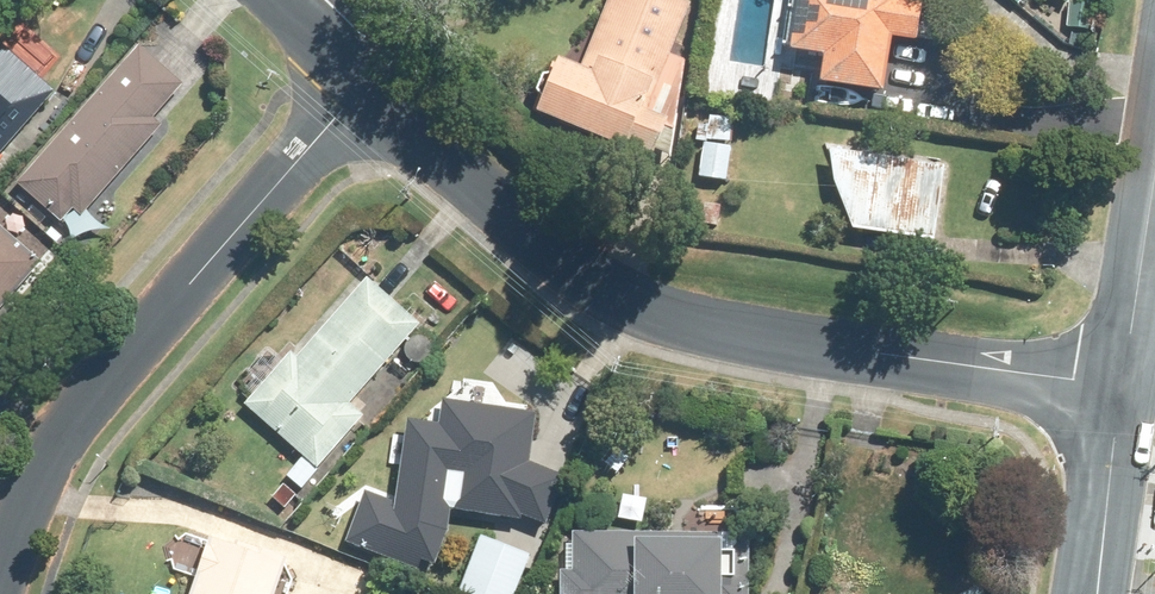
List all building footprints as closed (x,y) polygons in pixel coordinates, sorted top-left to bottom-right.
[(633,170),(636,164),(662,175),(676,140),(688,69),(673,63),(694,13),(663,0),(617,0),(582,85),(557,74),(536,125),(547,129),(545,134),(633,170)] [(821,58),(817,83),(880,93),(889,39),(913,43),(919,2),(905,0),(796,0),(787,53),(821,58)] [(1020,9),(1028,0),(1008,0),(1020,9)] [(66,53),(76,40),(38,13),(29,26),(38,32),(28,45),(46,58),(55,45),(66,53)] [(43,99),(31,88),(40,78),(0,42),(0,149),(43,99)] [(156,126),(186,94),(143,55),(19,192),(63,231),(77,216),(84,223),(164,134),(156,126)] [(708,147),(702,185),(728,189),(737,128),(701,123),(698,146),(708,147)] [(836,163),(835,168),(839,195),(857,241),(939,253),(949,179),(836,163)] [(706,210),(703,229),(718,232),(721,213),(706,210)] [(42,272),(0,235),(0,320),(42,272)] [(245,400),(307,452),(271,494),(286,506),(366,410),(354,401),(424,317),(367,270),(299,352),(291,345),(245,400)] [(453,503),(518,512),(514,523),(544,534),(547,527),(552,530),(570,479),(538,467),(530,488),(527,488),(540,405),(445,391),(433,472),(445,474),(441,496),(454,498),(453,503)] [(340,503),(334,520),(351,526),(346,541),(420,569),(443,511),(349,475),(338,502),(340,503)] [(752,529),(574,527),(574,540),(568,540),(567,566),(563,566),(562,593),(751,593),(752,529)] [(290,550),(240,532),(237,539),(213,531),(191,593),(275,593),(290,550)] [(461,587),(480,593),(515,593),(533,550),(483,531),(461,587)] [(982,584),(959,593),(987,593),(982,584)]
